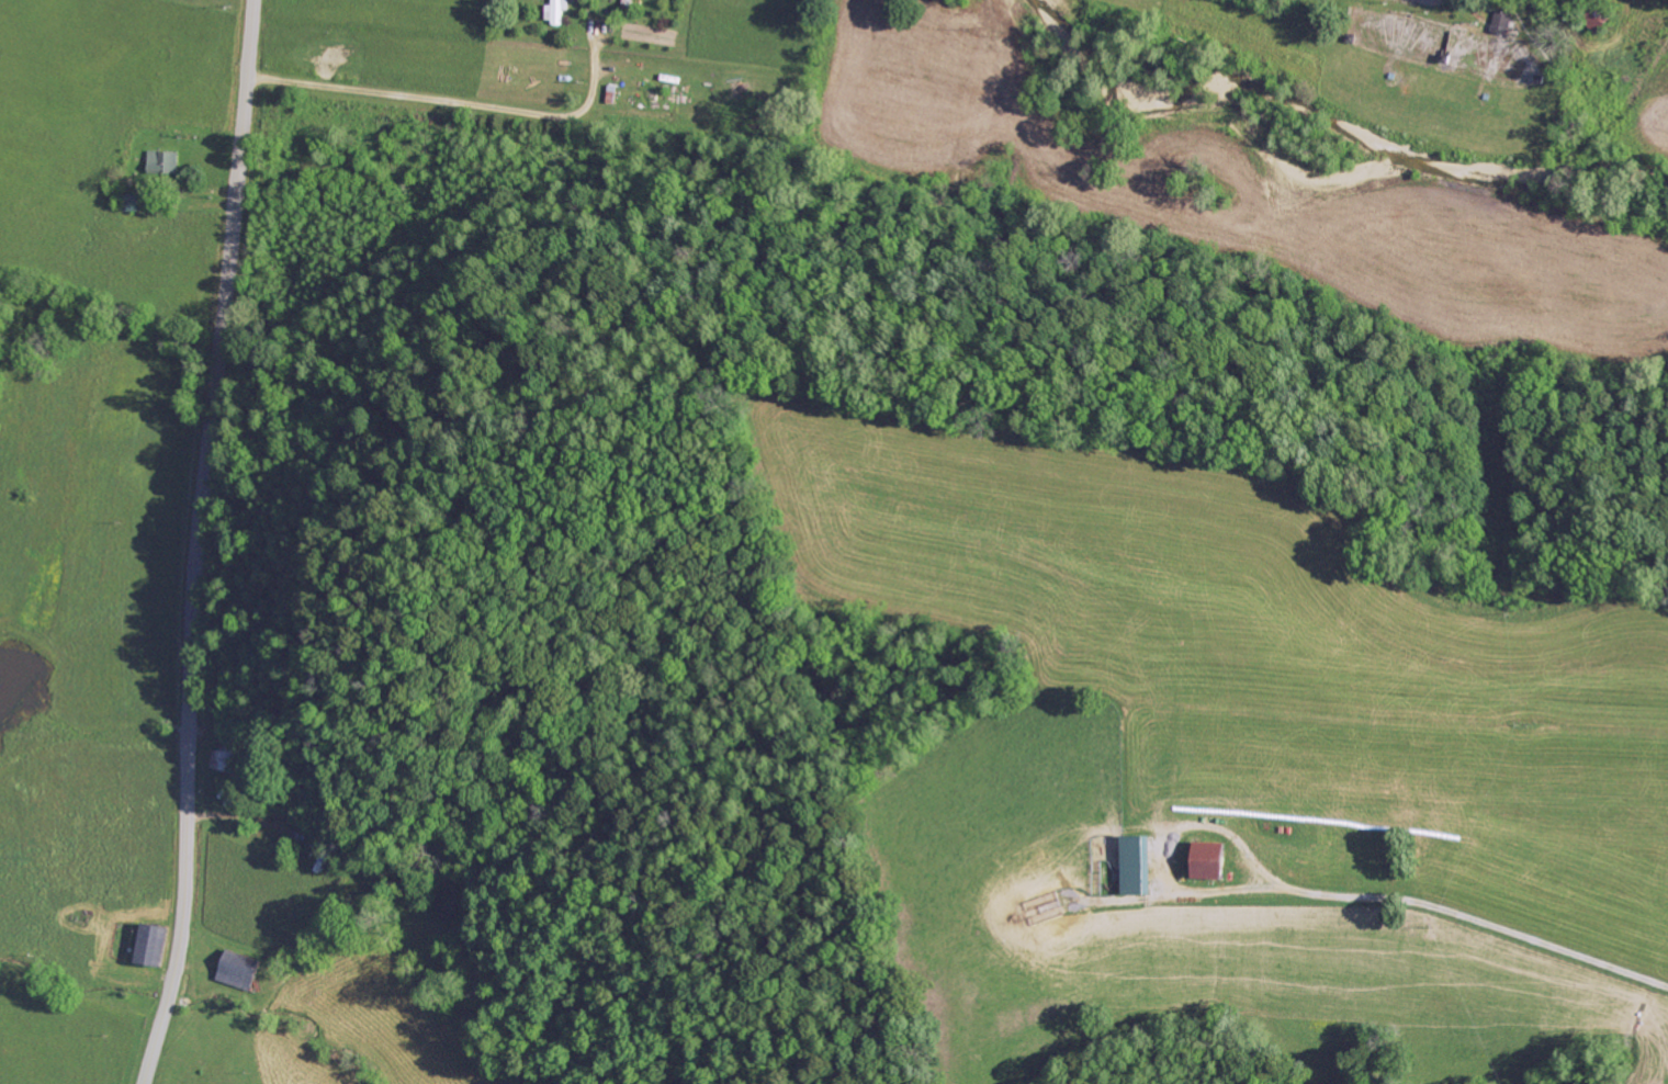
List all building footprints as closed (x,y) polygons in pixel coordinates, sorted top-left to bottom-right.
[(546,25),(566,25),(567,0),(553,0),(553,6),(547,6),(546,25)] [(1513,15),(1496,10),(1491,33),(1508,37),(1513,15)] [(148,174),(178,175),(179,153),(149,152),(148,174)] [(140,195),(124,196),(124,213),(141,212),(140,195)] [(210,749),(210,771),(233,771),(234,749),(210,749)] [(1124,894),(1152,893),(1150,836),(1123,836),(1124,894)] [(1196,879),(1227,880),(1228,843),(1197,842),(1196,879)] [(164,967),(172,927),(146,922),(138,962),(164,967)] [(262,962),(229,950),(218,980),(251,993),(262,962)]
